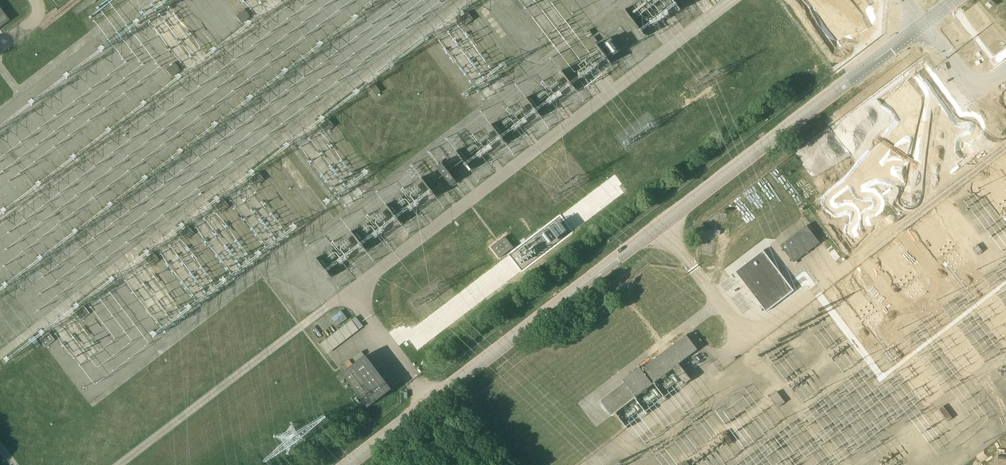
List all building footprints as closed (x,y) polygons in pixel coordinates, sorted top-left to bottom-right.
[(680,6),(675,0),(637,0),(622,11),(641,36),(680,6)] [(9,21),(0,9),(0,28),(9,21)] [(599,42),(606,57),(616,51),(609,37),(599,42)] [(166,69),(172,77),(180,70),(174,63),(166,69)] [(445,188),(455,180),(446,167),(441,171),(443,175),(432,183),(432,184),(430,186),(434,190),(442,184),(445,188)] [(249,179),(255,187),(264,180),(258,172),(249,179)] [(806,225),(780,245),(793,262),(819,242),(806,225)] [(499,258),(513,247),(504,236),(491,247),(499,258)] [(735,272),(767,312),(794,291),(763,250),(735,272)] [(145,260),(150,267),(159,260),(154,253),(145,260)] [(75,313),(80,320),(89,314),(84,306),(75,313)] [(352,321),(318,343),(324,353),(358,331),(352,321)] [(40,339),(46,347),(54,340),(49,333),(40,339)] [(697,349),(685,335),(640,370),(638,367),(623,379),(624,381),(600,400),(611,415),(672,368),(685,383),(691,379),(679,364),(697,349)] [(392,390),(367,355),(343,373),(368,407),(392,390)]
